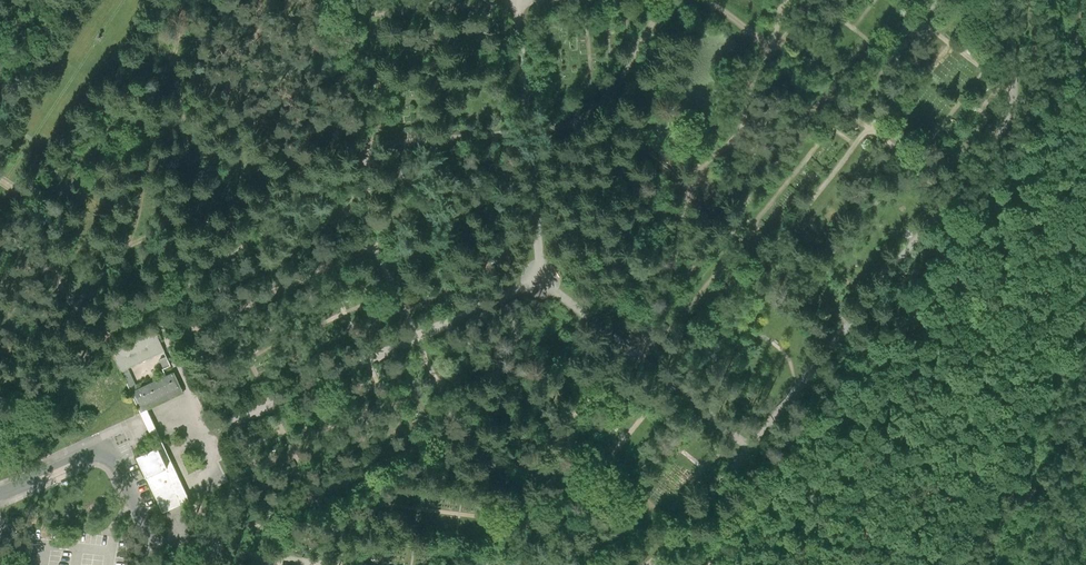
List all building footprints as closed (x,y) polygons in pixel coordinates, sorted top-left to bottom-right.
[(156,445),(134,456),(162,514),(190,501),(162,443),(155,426),(147,411),(184,393),(173,371),(140,386),(130,367),(156,355),(163,370),(173,366),(155,328),(111,349),(141,414),(148,429),(156,445)]
